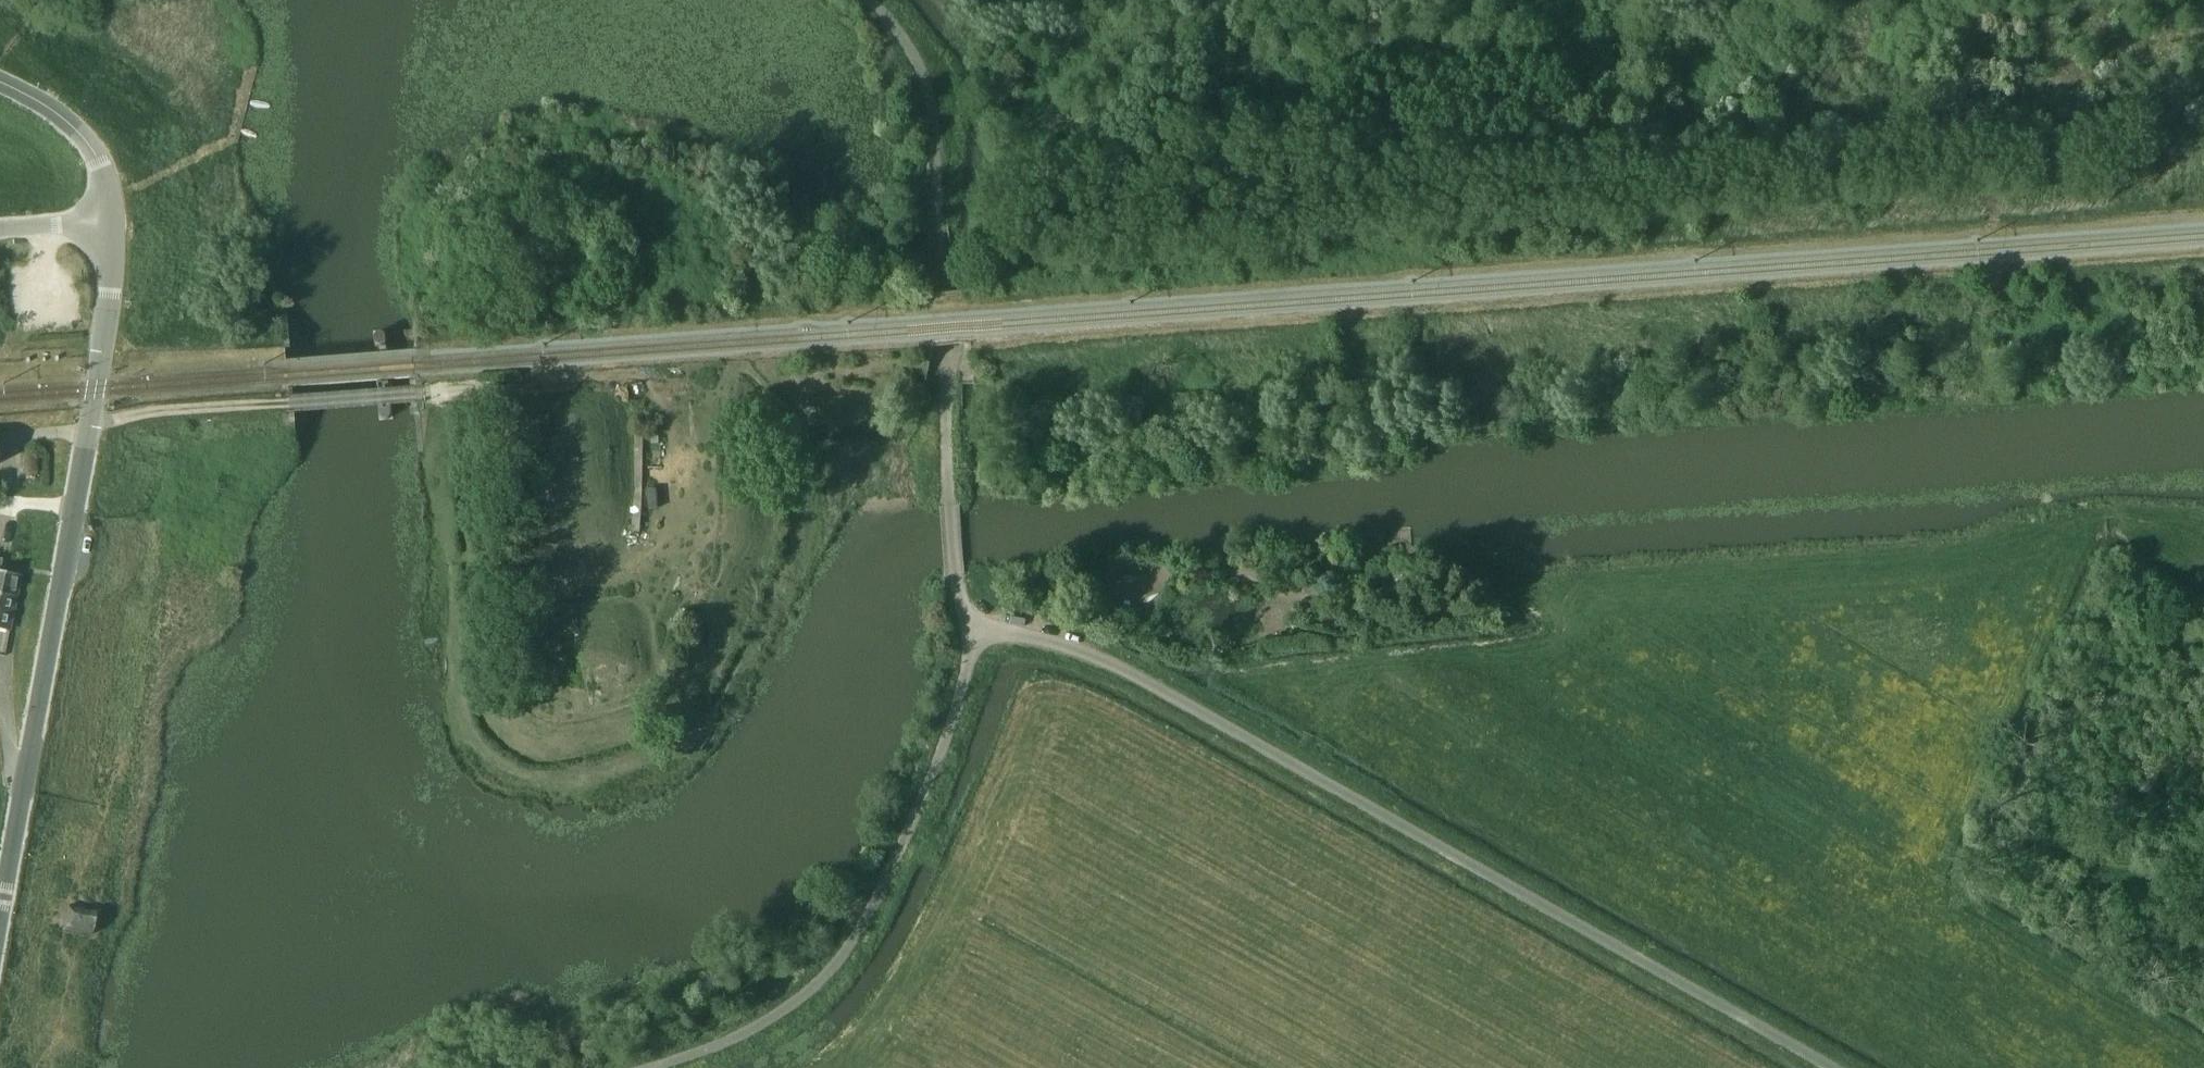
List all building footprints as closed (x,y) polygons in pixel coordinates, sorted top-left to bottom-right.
[(18,597),(22,575),(0,572),(0,594),(18,597)] [(9,631),(12,631),(18,597),(0,594),(0,629),(9,631)] [(68,906),(63,929),(92,935),(97,912),(68,906)]
